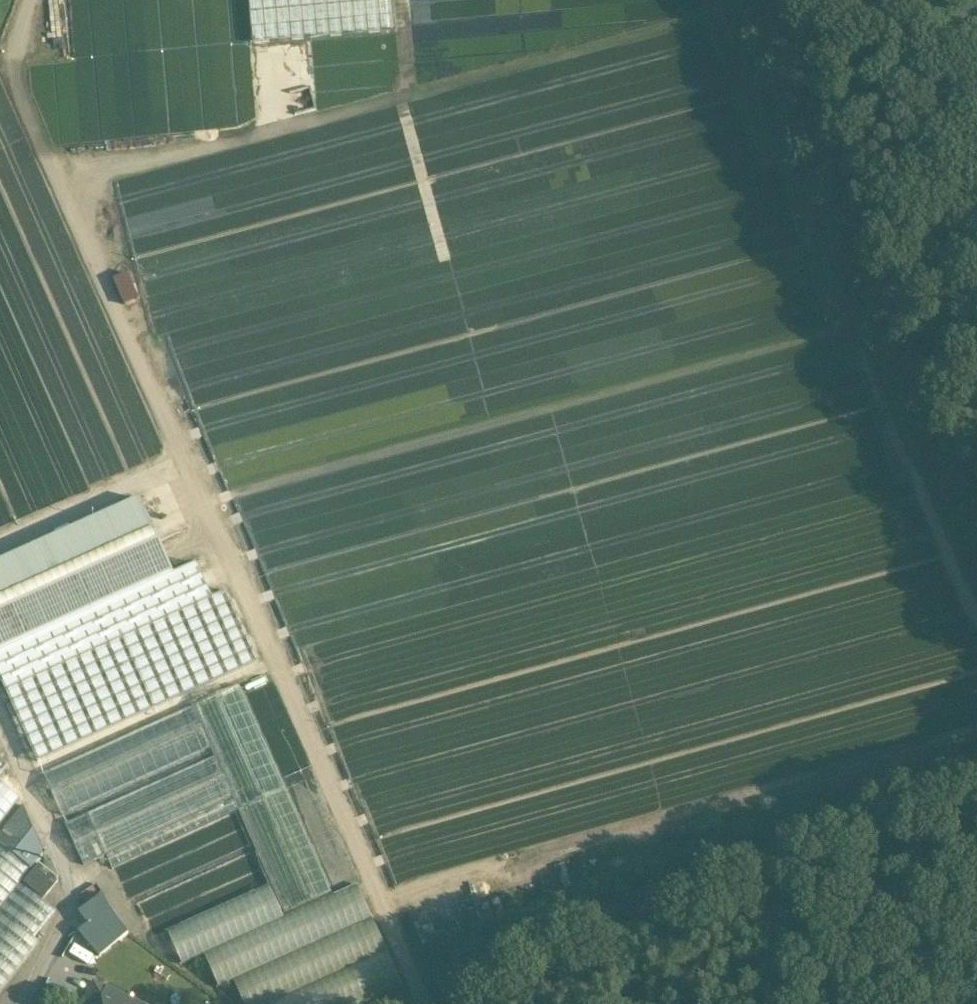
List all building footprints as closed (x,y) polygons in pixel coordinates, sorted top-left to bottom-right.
[(108,0),(70,0),(75,59),(112,56),(108,0)] [(119,55),(156,52),(151,0),(114,0),(119,55)] [(162,51),(198,48),(194,0),(157,0),(162,51)] [(207,47),(252,43),(248,0),(202,0),(207,47)] [(258,42),(400,29),(397,0),(254,0),(258,42)] [(127,273),(113,280),(124,306),(138,299),(127,273)] [(0,563),(0,651),(173,573),(140,500),(0,563)] [(332,893),(239,686),(192,707),(211,749),(214,756),(253,845),(255,850),(284,914),(332,893)] [(192,707),(42,774),(61,817),(211,749),(192,707)] [(214,756),(85,815),(65,824),(84,866),(106,856),(127,902),(253,845),(214,756)] [(21,799),(0,783),(0,825),(21,799)] [(0,835),(0,844),(31,869),(44,854),(23,806),(0,835)] [(20,884),(31,869),(0,844),(0,909),(20,884)] [(255,850),(137,904),(152,939),(167,932),(182,965),(203,955),(333,896),(332,893),(284,914),(255,850)] [(39,864),(23,883),(43,899),(56,883),(55,878),(39,864)] [(0,909),(0,992),(39,943),(34,938),(55,911),(20,884),(0,909)] [(203,955),(218,988),(233,981),(243,1003),(361,1003),(402,986),(357,885),(333,896),(203,955)] [(102,895),(79,911),(88,924),(78,932),(83,938),(100,957),(120,941),(99,917),(111,909),(102,895)] [(83,938),(65,954),(81,973),(100,957),(83,938)] [(93,983),(84,1003),(138,1003),(93,983)]
